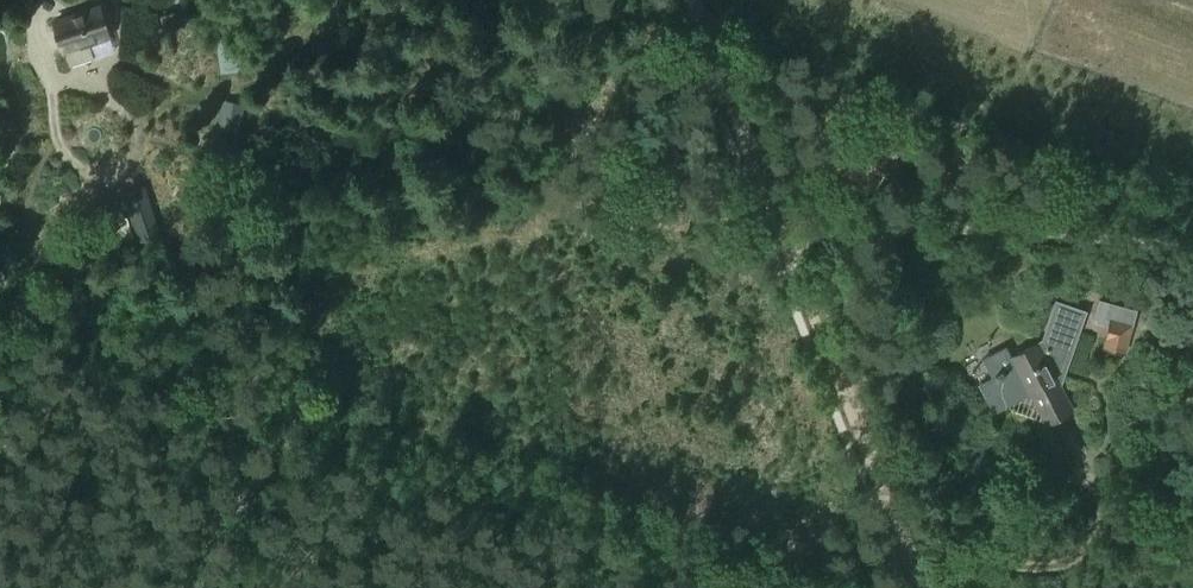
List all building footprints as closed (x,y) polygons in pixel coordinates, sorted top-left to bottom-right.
[(90,6),(46,20),(61,64),(84,56),(79,39),(99,32),(90,6)] [(224,100),(219,129),(240,132),(245,103),(224,100)] [(146,186),(120,193),(138,241),(162,235),(146,186)] [(993,377),(981,383),(995,410),(1031,393),(1045,423),(1073,409),(1059,379),(1074,331),(1080,333),(1087,312),(1058,301),(1043,348),(1036,345),(1013,356),(1006,343),(982,356),(993,377)] [(1100,304),(1096,320),(1109,323),(1103,346),(1124,352),(1133,313),(1100,304)]
